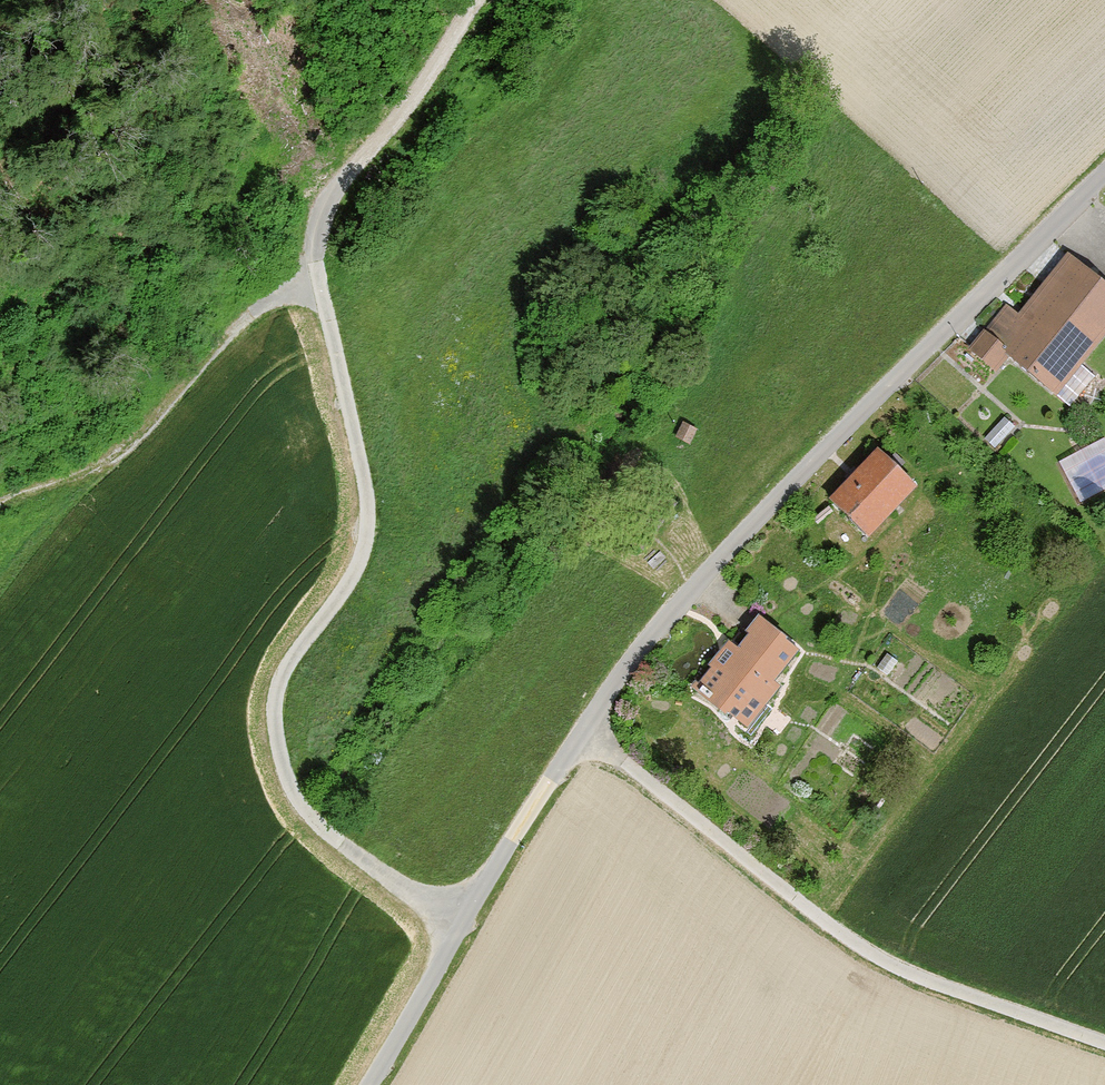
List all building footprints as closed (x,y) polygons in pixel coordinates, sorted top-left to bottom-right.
[(1066,260),(1015,324),(997,310),(963,353),(991,375),(1004,359),(1056,401),(1104,339),(1104,290),(1066,260)] [(1014,429),(1004,419),(985,438),(995,448),(1014,429)] [(699,427),(684,422),(679,438),(694,443),(699,427)] [(1059,464),(1079,504),(1104,491),(1104,442),(1104,441),(1059,464)] [(915,494),(878,458),(832,506),(868,541),(915,494)] [(810,655),(767,623),(710,697),(760,734),(794,690),(787,685),(810,655)]
